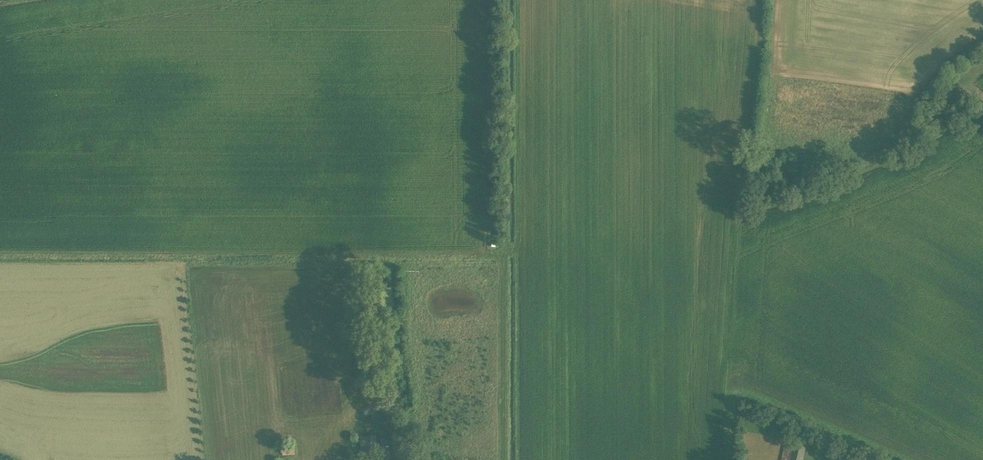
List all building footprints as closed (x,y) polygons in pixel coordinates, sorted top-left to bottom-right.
[(391,445),(404,444),(403,434),(391,434),(391,445)] [(782,459),(806,459),(808,444),(786,440),(782,459)] [(282,455),(294,454),(294,445),(281,446),(282,455)] [(405,446),(395,446),(394,459),(405,459),(405,446)]
